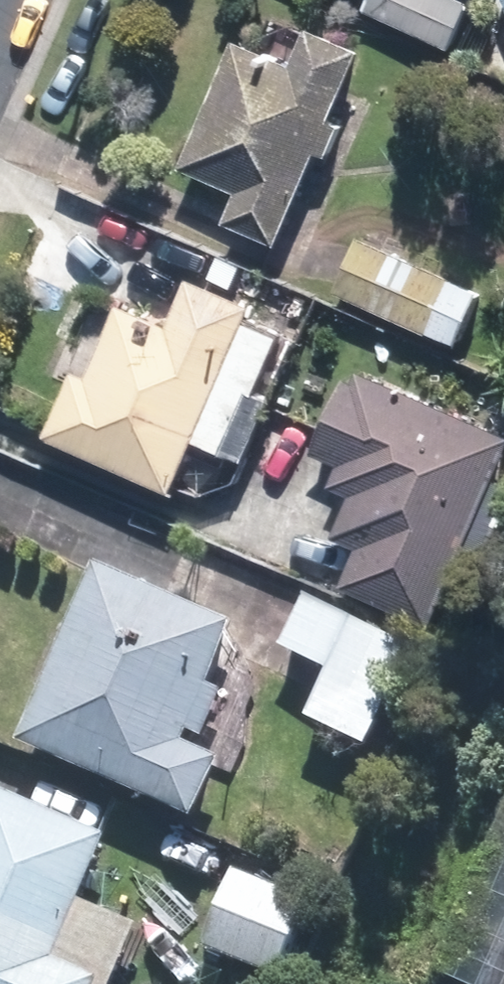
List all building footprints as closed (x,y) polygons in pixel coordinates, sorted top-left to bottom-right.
[(371,7),(458,45),(478,0),(374,0),(371,7)] [(284,242),(327,146),(337,151),(351,119),(340,114),(374,37),(323,15),(304,58),(247,33),(190,162),(245,186),(230,218),(284,242)] [(367,232),(342,290),(466,344),(492,286),(367,232)] [(255,319),(264,299),(198,270),(176,318),(129,297),(96,371),(83,366),(56,428),(182,483),(204,433),(236,447),(287,333),(255,319)] [(319,450),(346,461),(337,482),(359,492),(340,536),(365,546),(349,583),(438,621),(503,470),(503,426),(366,366),(362,377),(353,373),(319,450)] [(219,679),(246,618),(112,559),(31,741),(206,817),(233,757),(194,740),(200,726),(213,732),(233,685),(219,679)] [(317,592),(291,646),(338,668),(316,714),(378,744),(426,644),(317,592)] [(151,923),(91,897),(119,830),(0,780),(0,983),(125,983),(151,923)] [(320,897),(246,866),(213,946),(287,976),(320,897)]
